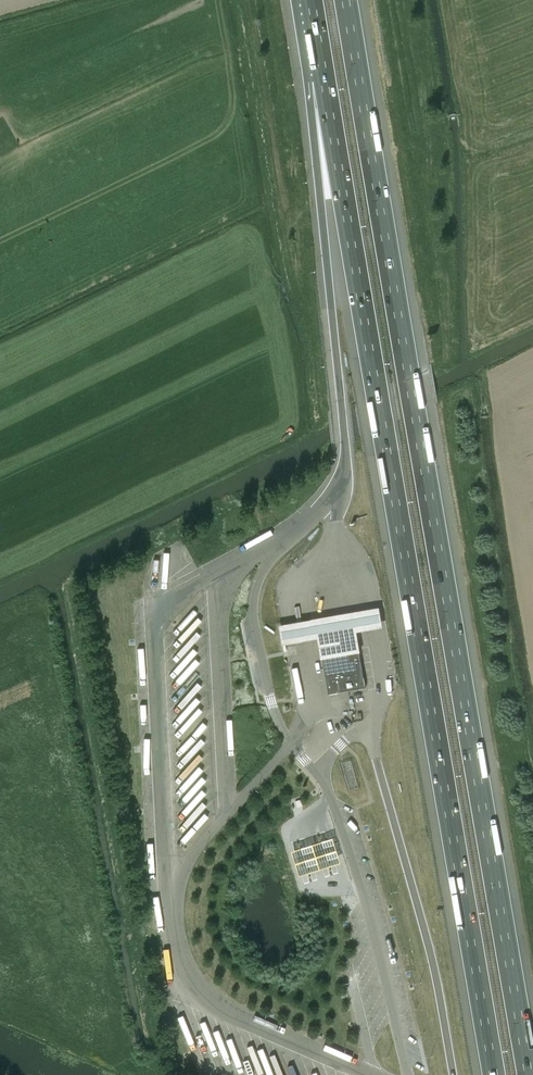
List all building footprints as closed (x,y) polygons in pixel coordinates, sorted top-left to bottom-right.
[(318,637),(321,657),(359,650),(356,629),(383,625),(379,605),(276,622),(279,643),(318,637)] [(359,651),(321,658),(327,693),(365,686),(359,651)] [(338,860),(330,836),(289,849),(297,873),(338,860)]
